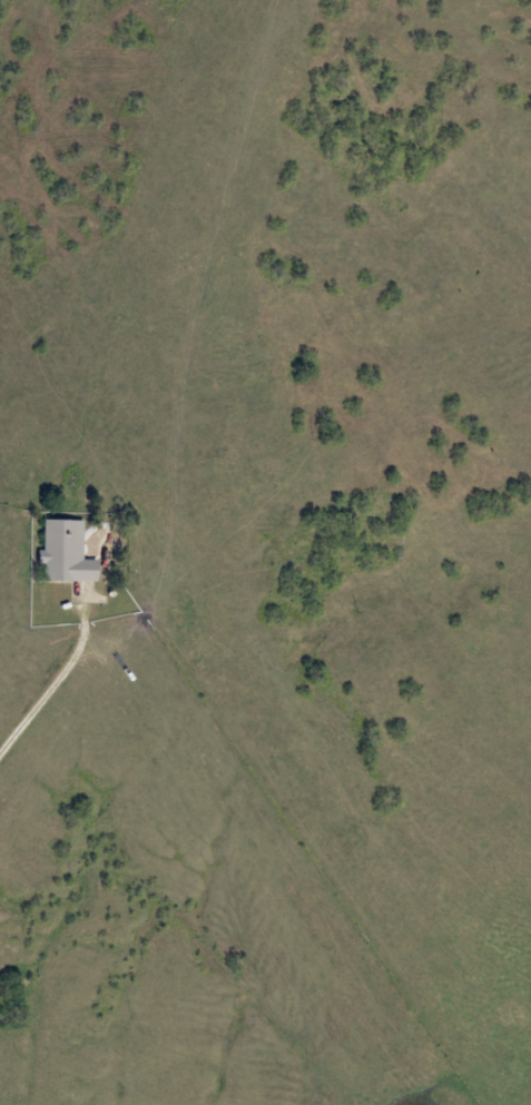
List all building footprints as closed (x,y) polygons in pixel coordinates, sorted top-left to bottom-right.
[(96,582),(41,581),(42,520),(81,520),(80,560),(96,560),(96,582)]
